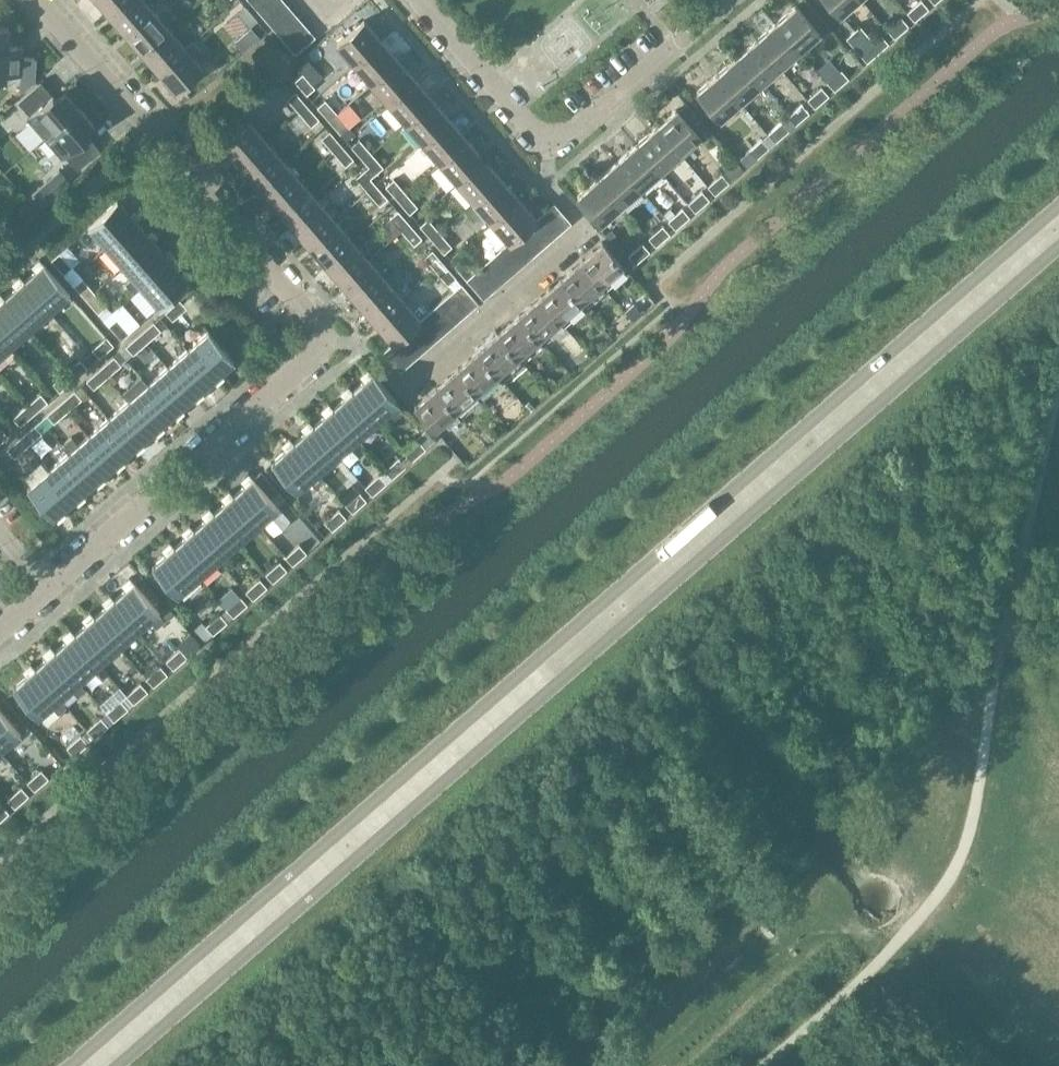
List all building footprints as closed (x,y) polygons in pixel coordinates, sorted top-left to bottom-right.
[(106,11),(118,0),(96,0),(106,11)] [(123,31),(151,7),(145,0),(118,0),(106,11),(123,31)] [(262,13),(277,0),(257,0),(253,3),(262,13)] [(270,23),(289,6),(284,0),(277,0),(262,13),(270,23)] [(840,13),(855,0),(828,0),(840,13)] [(914,20),(928,8),(921,0),(907,12),(914,20)] [(797,4),(777,22),(800,48),(820,31),(797,4)] [(258,20),(246,5),(238,12),(250,27),(258,20)] [(270,23),(279,33),(298,16),(289,6),(270,23)] [(123,31),(140,51),(168,26),(151,7),(123,31)] [(279,33),(287,42),(306,26),(298,16),(279,33)] [(887,29),(894,37),(908,25),(901,17),(887,29)] [(337,44),(355,64),(382,40),(364,20),(337,44)] [(777,22),(757,39),(780,65),(800,48),(777,22)] [(846,38),(867,61),(888,42),(881,34),(874,41),(861,25),(846,38)] [(20,73),(19,94),(35,80),(36,58),(21,57),(22,47),(7,46),(8,27),(0,26),(0,72),(20,73)] [(140,51),(157,71),(185,46),(168,26),(140,51)] [(306,26),(287,42),(296,53),(315,36),(306,26)] [(757,39),(738,56),(760,82),(780,65),(757,39)] [(185,46),(157,71),(175,91),(203,66),(194,56),(202,49),(194,40),(186,47),(185,46)] [(359,68),(372,84),(399,60),(382,40),(355,64),(359,68)] [(738,56),(718,73),(740,99),(760,82),(738,56)] [(372,84),(389,103),(416,79),(405,66),(399,60),(372,84)] [(830,79),(837,87),(850,75),(843,67),(830,79)] [(295,79),(307,92),(315,86),(303,72),(295,79)] [(740,99),(718,73),(698,91),(720,117),(740,99)] [(389,103),(406,123),(433,99),(416,79),(389,103)] [(26,117),(44,137),(79,106),(63,89),(54,97),(39,80),(17,100),(29,114),(26,117)] [(810,96),(817,104),(830,93),(823,85),(810,96)] [(286,96),(299,110),(307,103),(295,89),(286,96)] [(317,104),(329,118),(336,111),(324,97),(317,104)] [(406,123),(423,142),(451,119),(433,99),(406,123)] [(790,114),(797,122),(811,110),(804,102),(790,114)] [(307,103),(299,110),(311,124),(319,117),(307,103)] [(79,106),(44,137),(61,157),(64,154),(76,168),(99,148),(83,129),(92,122),(79,106)] [(678,108),(658,125),(680,151),(699,135),(700,133),(678,108)] [(336,111),(329,118),(341,132),(349,125),(336,111)] [(423,142),(441,162),(468,138),(451,119),(423,142)] [(771,131),(777,138),(791,127),(784,119),(771,131)] [(222,143),(240,163),(267,140),(249,120),(222,143)] [(658,125),(638,142),(660,168),(680,151),(658,125)] [(700,133),(699,135),(704,140),(713,133),(708,127),(700,133)] [(322,136),(334,150),(342,143),(330,129),(322,136)] [(351,144),(363,158),(371,152),(359,137),(351,144)] [(749,149),(756,157),(770,145),(763,137),(749,149)] [(441,162),(458,182),(485,158),(468,138),(441,162)] [(240,163),(257,183),(284,160),(267,140),(240,163)] [(638,142),(618,159),(641,185),(660,168),(638,142)] [(342,143),(334,150),(346,164),(354,157),(342,143)] [(368,164),(366,166),(373,174),(383,166),(371,152),(363,158),(368,164)] [(458,182),(475,201),(502,178),(485,158),(458,182)] [(618,159),(599,176),(621,202),(641,185),(618,159)] [(257,183),(274,203),(301,179),(284,160),(257,183)] [(355,175),(368,189),(376,182),(371,176),(373,174),(366,166),(355,175)] [(68,170),(60,177),(66,184),(74,177),(68,170)] [(710,183),(717,191),(731,179),(724,171),(710,183)] [(621,202),(599,176),(578,194),(601,220),(621,202)] [(385,184),(398,197),(406,191),(393,177),(385,184)] [(475,201),(492,221),(519,197),(502,178),(475,201)] [(274,203),(291,223),(318,199),(301,179),(274,203)] [(376,182),(368,189),(379,203),(388,196),(376,182)] [(690,200),(697,208),(711,197),(704,188),(690,200)] [(406,191),(398,197),(410,211),(418,205),(406,191)] [(525,226),(535,218),(536,217),(519,197),(492,221),(509,241),(516,235),(525,226)] [(291,223),(308,242),(335,219),(318,199),(291,223)] [(89,225),(107,245),(134,221),(116,201),(89,225)] [(554,201),(544,210),(561,229),(571,221),(554,201)] [(669,218),(676,226),(690,214),(683,206),(669,218)] [(390,214),(402,229),(410,221),(398,207),(390,214)] [(544,210),(536,217),(535,218),(552,238),(561,229),(544,210)] [(420,223),(432,237),(440,231),(428,217),(420,223)] [(535,218),(525,226),(542,246),(552,238),(535,218)] [(308,242),(326,262),(352,239),(335,219),(308,242)] [(107,245),(125,264),(151,241),(134,221),(107,245)] [(410,221),(402,229),(414,243),(422,235),(410,221)] [(650,235),(657,243),(671,231),(664,223),(650,235)] [(525,226),(516,235),(532,254),(542,246),(525,226)] [(440,231),(432,237),(444,251),(452,244),(440,231)] [(617,233),(612,237),(617,244),(622,240),(617,233)] [(516,235),(509,241),(506,243),(523,263),(532,254),(516,235)] [(326,262),(343,282),(370,258),(352,239),(326,262)] [(630,252),(637,260),(651,249),(644,240),(630,252)] [(134,275),(124,283),(133,293),(142,284),(169,260),(151,241),(125,264),(134,275)] [(602,241),(581,259),(602,283),(623,265),(602,241)] [(506,243),(496,252),(513,271),(523,263),(506,243)] [(426,255),(437,268),(445,261),(433,248),(426,255)] [(51,259),(69,279),(77,272),(59,252),(51,259)] [(496,252),(487,260),(504,279),(513,271),(496,252)] [(455,264),(467,277),(475,271),(463,257),(455,264)] [(343,282),(359,301),(386,278),(370,258),(343,282)] [(581,259),(560,277),(581,301),(602,283),(581,259)] [(169,260),(142,284),(160,304),(187,280),(169,260)] [(487,260),(477,268),(494,288),(504,279),(487,260)] [(445,261),(437,268),(448,282),(456,275),(445,261)] [(44,265),(24,283),(47,310),(68,292),(44,265)] [(475,271),(467,277),(484,297),(494,288),(477,268),(475,271)] [(560,277),(540,295),(560,319),(581,301),(560,277)] [(74,286),(86,299),(95,292),(83,278),(74,286)] [(386,278),(359,301),(377,321),(404,298),(394,287),(386,278)] [(453,290),(470,309),(479,301),(462,282),(453,290)] [(24,283),(4,300),(28,327),(47,310),(24,283)] [(443,298),(460,318),(470,309),(453,290),(443,298)] [(95,292),(86,299),(98,312),(107,305),(95,292)] [(195,293),(184,302),(188,308),(195,316),(206,306),(195,293)] [(540,295),(519,313),(540,337),(560,319),(540,295)] [(404,333),(414,324),(421,318),(404,298),(377,321),(394,341),(404,333)] [(433,307),(450,326),(460,318),(443,298),(433,307)] [(181,299),(167,312),(174,320),(188,308),(184,302),(181,299)] [(0,304),(0,335),(8,344),(28,327),(4,300),(0,304)] [(633,303),(625,310),(634,320),(642,313),(633,303)] [(423,316),(440,335),(450,326),(433,307),(423,316)] [(519,313),(498,331),(519,355),(540,337),(519,313)] [(423,316),(421,318),(414,324),(430,343),(440,335),(423,316)] [(118,318),(110,326),(121,338),(130,331),(118,318)] [(155,322),(141,335),(148,342),(162,330),(155,322)] [(414,324),(404,333),(420,352),(430,343),(414,324)] [(498,331),(478,349),(498,373),(519,355),(498,331)] [(208,332),(188,350),(212,377),(232,360),(208,332)] [(404,333),(394,341),(411,361),(420,352),(404,333)] [(8,344),(0,335),(0,352),(8,344)] [(148,342),(141,335),(127,346),(134,354),(148,342)] [(92,348),(99,356),(113,344),(107,336),(92,348)] [(411,361),(394,341),(384,349),(401,369),(411,361)] [(478,349),(457,367),(477,391),(498,373),(478,349)] [(188,350),(168,367),(192,394),(212,377),(188,350)] [(116,355),(101,368),(108,376),(115,371),(123,364),(116,355)] [(80,358),(67,370),(73,378),(87,366),(80,358)] [(168,367),(149,384),(172,412),(192,394),(168,367)] [(457,367),(436,385),(457,409),(477,391),(457,367)] [(108,376),(101,368),(87,380),(94,388),(108,377),(108,376)] [(73,378),(67,370),(53,382),(60,390),(73,378)] [(115,371),(108,376),(108,377),(113,383),(120,377),(115,371)] [(374,374),(354,392),(377,418),(388,408),(395,416),(404,408),(374,374)] [(141,376),(123,392),(130,400),(129,401),(153,429),(172,412),(149,384),(141,376)] [(457,409),(436,385),(415,404),(435,427),(457,409)] [(75,390),(61,402),(69,410),(82,398),(75,390)] [(41,392),(27,404),(34,412),(48,400),(41,392)] [(354,392),(334,409),(357,435),(377,418),(354,392)] [(529,400),(525,404),(530,410),(535,407),(529,400)] [(129,401),(109,419),(133,446),(153,429),(129,401)] [(69,410),(61,402),(48,414),(55,422),(69,410)] [(34,412),(27,404),(13,417),(20,425),(34,412)] [(334,409),(314,427),(337,453),(357,435),(334,409)] [(109,419),(89,436),(113,463),(133,446),(109,419)] [(36,424),(21,437),(28,445),(43,433),(36,424)] [(314,427),(294,444),(317,470),(337,453),(314,427)] [(71,436),(61,445),(69,454),(70,453),(93,480),(113,463),(89,436),(79,445),(71,436)] [(28,445),(21,437),(7,449),(14,457),(28,445)] [(406,451),(413,460),(427,448),(420,439),(406,451)] [(294,444),(274,462),(297,488),(308,478),(316,487),(325,479),(317,470),(294,444)] [(70,453),(50,470),(74,497),(93,480),(70,453)] [(386,468),(394,477),(408,465),(400,456),(386,468)] [(74,497),(50,470),(30,488),(53,515),(74,497)] [(366,486),(374,494),(388,482),(381,473),(366,486)] [(255,478),(234,496),(257,522),(278,504),(255,478)] [(361,491),(347,503),(354,512),(368,499),(361,491)] [(234,496),(215,514),(238,539),(257,522),(234,496)] [(327,520),(334,529),(348,517),(341,508),(327,520)] [(215,514),(195,531),(218,557),(238,539),(215,514)] [(195,531),(175,548),(198,574),(218,557),(195,531)] [(286,555),(294,564),(308,552),(301,543),(286,555)] [(198,574),(175,548),(155,566),(178,592),(198,574)] [(267,572),(274,581),(288,569),(280,560),(267,572)] [(247,590),(254,598),(268,586),(261,578),(247,590)] [(135,583),(115,601),(138,627),(147,619),(154,627),(165,617),(158,609),(135,583)] [(227,607),(234,615),(248,603),(241,595),(227,607)] [(115,601),(96,618),(118,644),(138,627),(115,601)] [(207,625),(214,633),(228,621),(221,612),(207,625)] [(96,618),(76,635),(98,661),(118,644),(96,618)] [(192,633),(181,641),(191,653),(202,644),(192,633)] [(76,635),(56,653),(79,678),(98,661),(76,635)] [(167,660),(174,668),(188,656),(181,647),(167,660)] [(56,653),(37,670),(59,695),(69,687),(77,697),(87,688),(79,678),(56,653)] [(147,677),(154,685),(169,673),(162,665),(147,677)] [(37,670),(16,688),(39,713),(46,722),(66,704),(59,695),(37,670)] [(128,694),(135,702),(149,690),(141,682),(128,694)] [(108,712),(115,720),(129,707),(122,699),(108,712)] [(19,731),(0,710),(0,747),(19,731)] [(88,729),(95,737),(109,725),(102,717),(88,729)] [(68,746),(75,754),(89,742),(82,734),(68,746)] [(28,781),(36,790),(49,777),(42,769),(28,781)] [(8,799),(15,807),(29,795),(22,787),(8,799)] [(9,813),(2,805),(0,806),(0,821),(9,813)]
